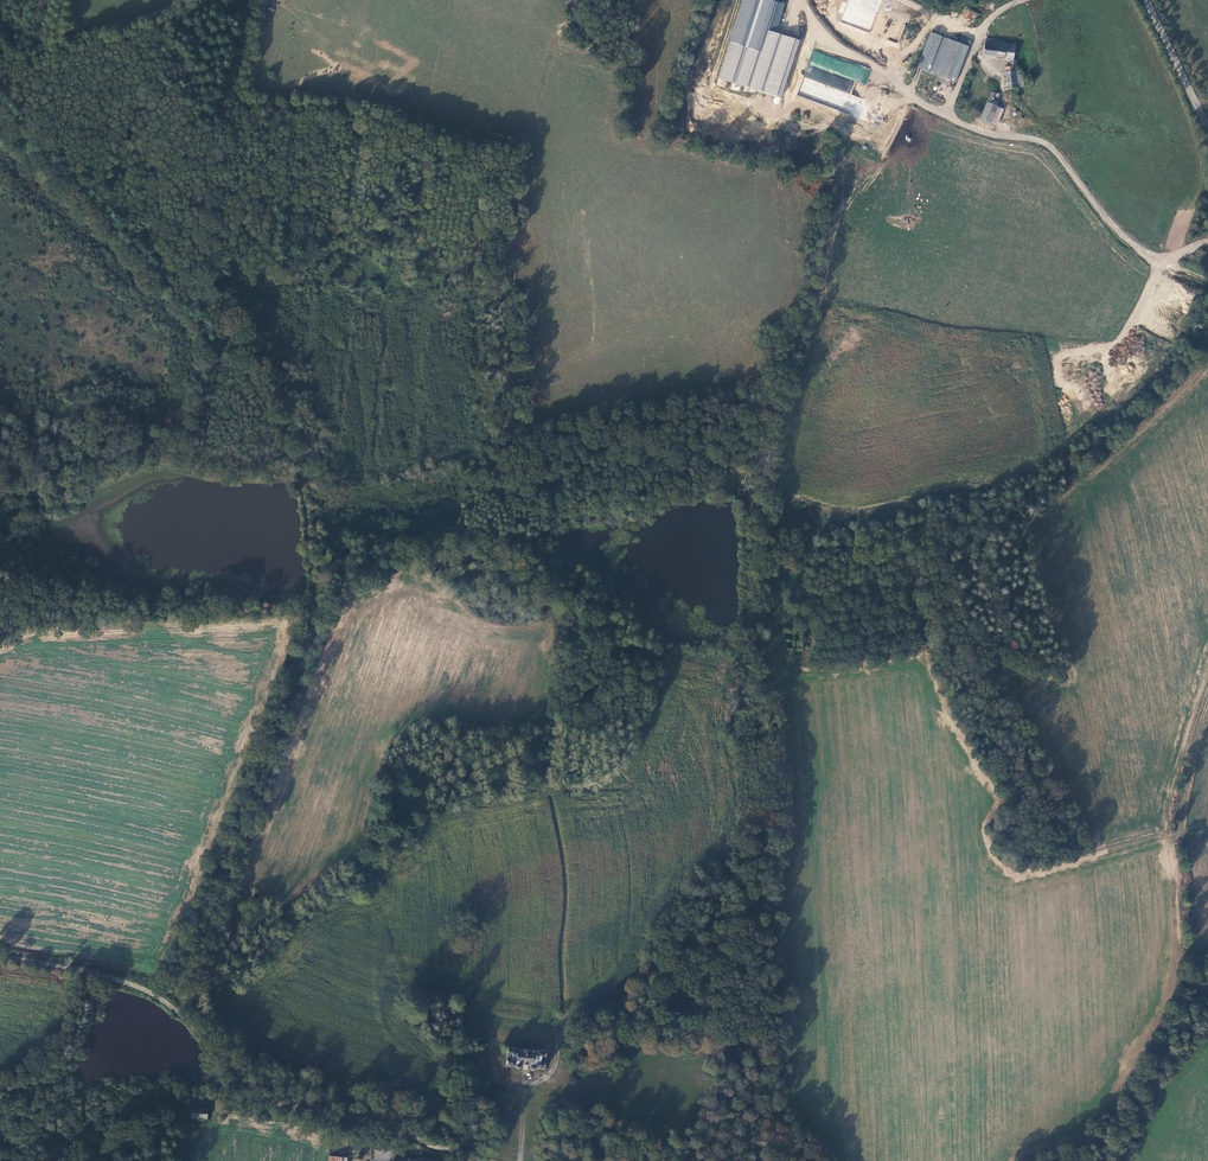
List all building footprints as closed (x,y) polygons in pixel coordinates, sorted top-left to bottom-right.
[(730,43),(762,53),(778,3),(769,0),(743,0),(730,43)] [(871,32),(881,0),(848,0),(841,22),(871,32)] [(843,1),(838,12),(843,14),(847,3),(843,1)] [(970,24),(976,13),(965,7),(959,18),(970,24)] [(930,32),(916,66),(929,71),(942,37),(930,32)] [(956,36),(954,41),(963,45),(966,39),(956,36)] [(929,71),(937,75),(950,79),(963,45),(954,41),(942,37),(929,71)] [(1009,65),(1014,65),(1015,59),(1012,59),(1014,44),(984,40),(982,55),(1009,59),(1009,65)] [(813,50),(798,96),(845,111),(846,108),(850,110),(852,104),(856,106),(859,99),(850,96),(855,81),(866,85),(872,69),(813,50)] [(1023,86),(1022,80),(1021,70),(1014,70),(1004,71),(1003,71),(1005,88),(1023,86)] [(950,79),(937,75),(935,80),(948,86),(950,79)] [(990,92),(987,99),(997,102),(998,98),(1000,93),(990,92)] [(989,122),(996,106),(997,102),(987,99),(979,119),(989,122)] [(995,125),(1002,110),(996,106),(989,122),(995,125)] [(509,1047),(507,1064),(517,1067),(518,1068),(519,1069),(521,1069),(522,1067),(522,1065),(532,1066),(532,1069),(532,1070),(534,1071),(536,1071),(537,1069),(546,1069),(548,1052),(538,1050),(538,1052),(519,1050),(519,1048),(509,1047)] [(188,1107),(188,1119),(195,1119),(205,1118),(205,1112),(205,1107),(188,1107)]
